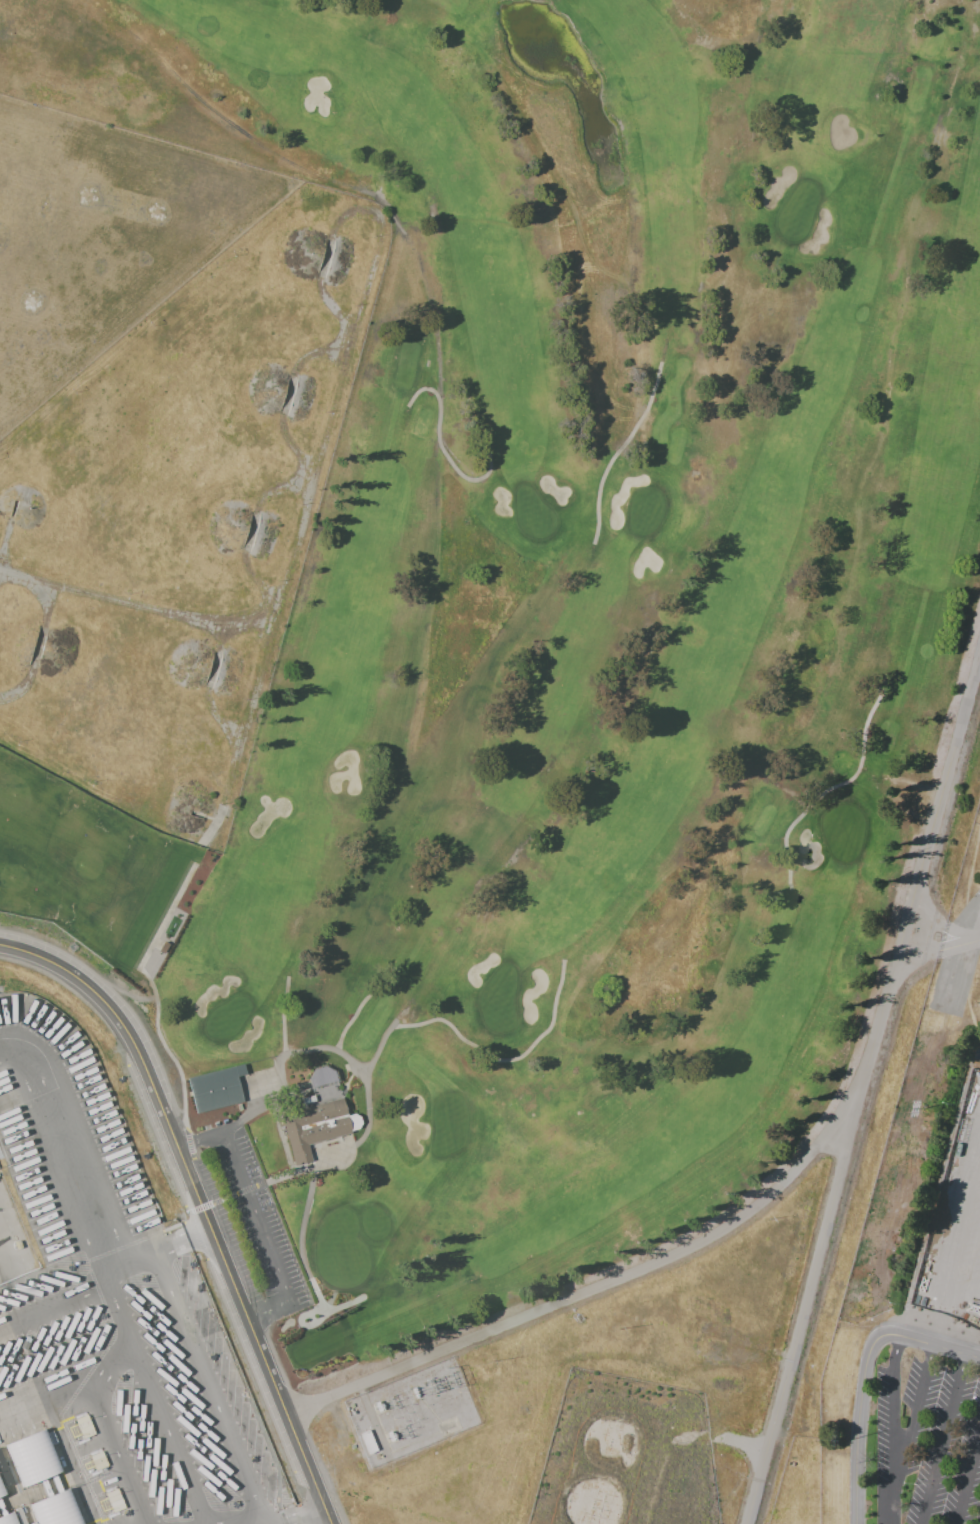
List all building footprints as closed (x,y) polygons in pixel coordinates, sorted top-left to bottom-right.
[(242,1102),(236,1076),(246,1074),(243,1063),(186,1078),(195,1114),(242,1102)] [(291,1166),(310,1161),(306,1144),(351,1132),(342,1096),(278,1112),(291,1166)] [(359,1433),(367,1455),(376,1451),(368,1430),(359,1433)] [(1,1452),(46,1436),(62,1479),(17,1496),(1,1452)] [(8,1475),(0,1448),(0,1482),(2,1488),(17,1483),(14,1473),(8,1475)] [(100,1452),(90,1457),(95,1469),(105,1465),(100,1452)] [(31,1523),(82,1523),(69,1494),(26,1511),(31,1523)] [(14,1512),(0,1517),(0,1523),(18,1523),(14,1512)]
